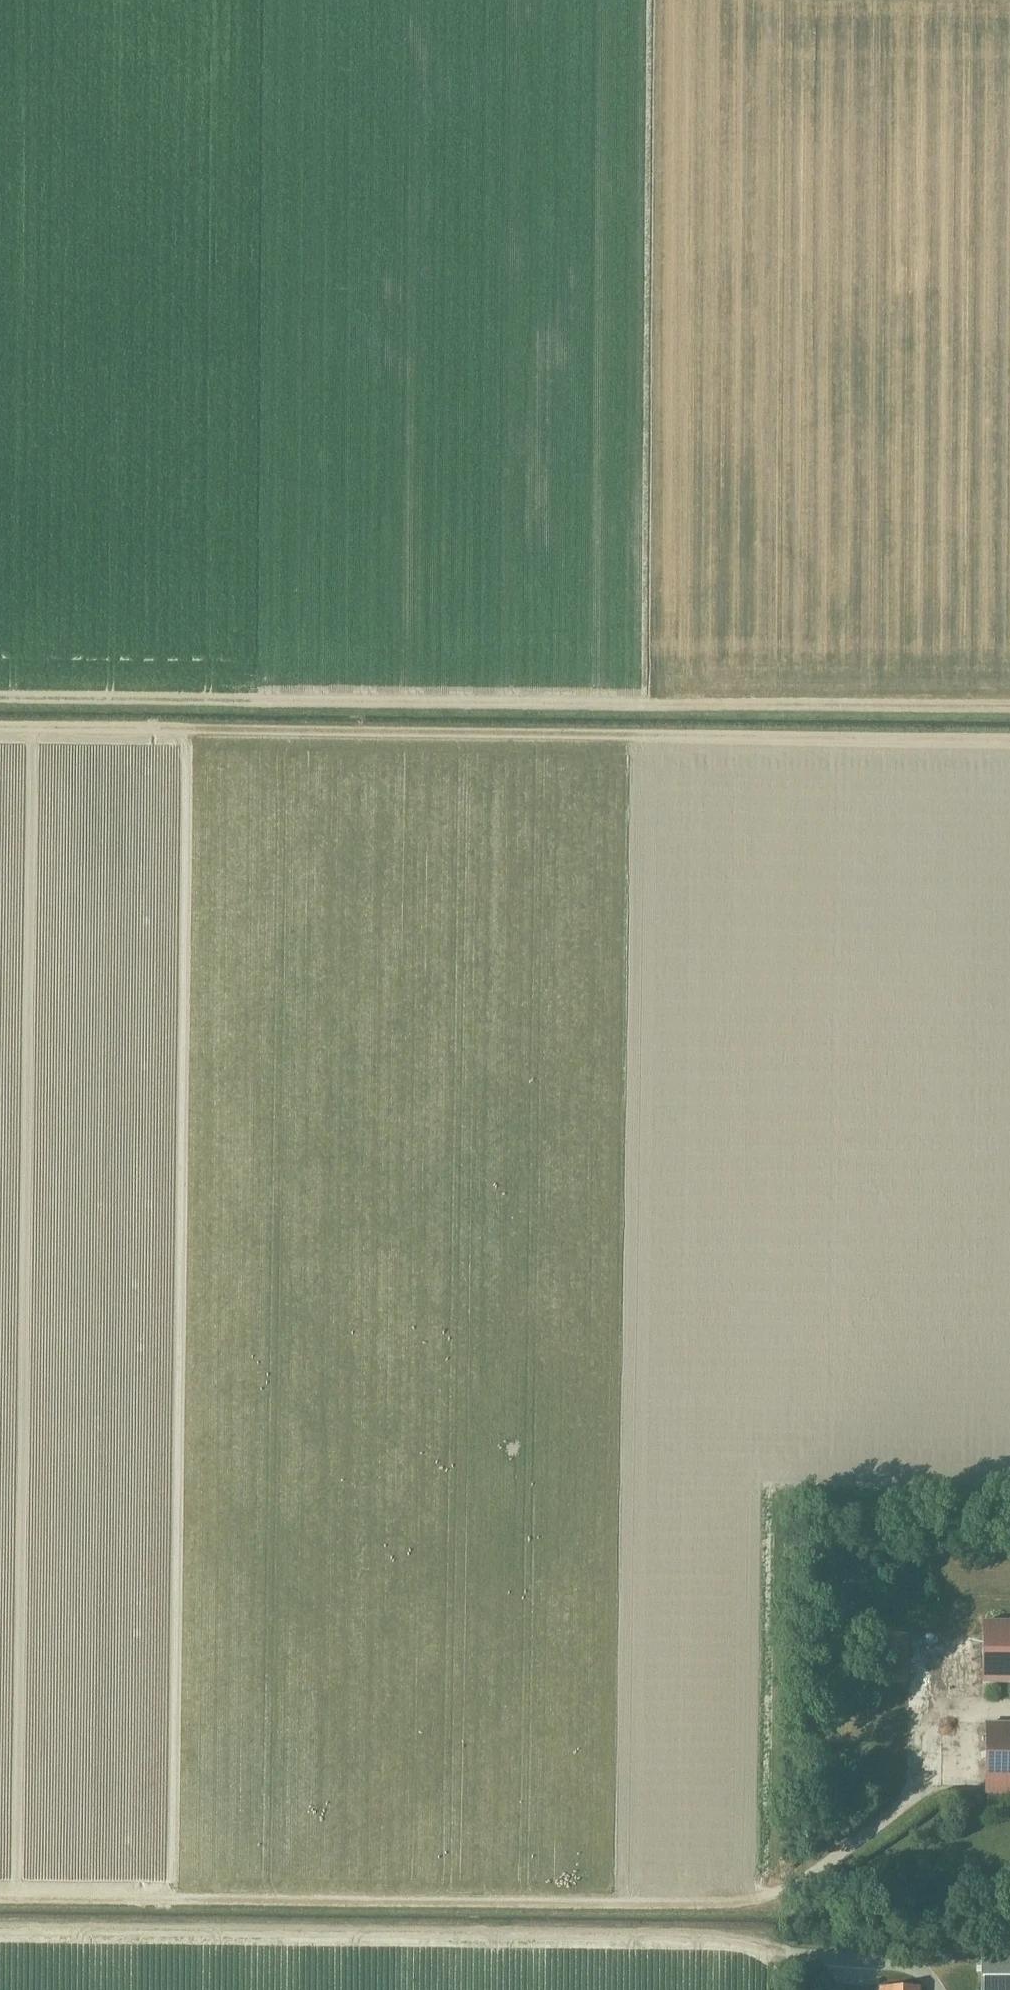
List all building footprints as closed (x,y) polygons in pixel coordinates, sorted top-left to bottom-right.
[(983,1622),(983,1685),(1009,1686),(1009,1622),(983,1622)] [(987,1724),(987,1795),(1009,1795),(1009,1724),(987,1724)] [(981,1989),(1009,1989),(1009,1944),(982,1943),(981,1989)]
